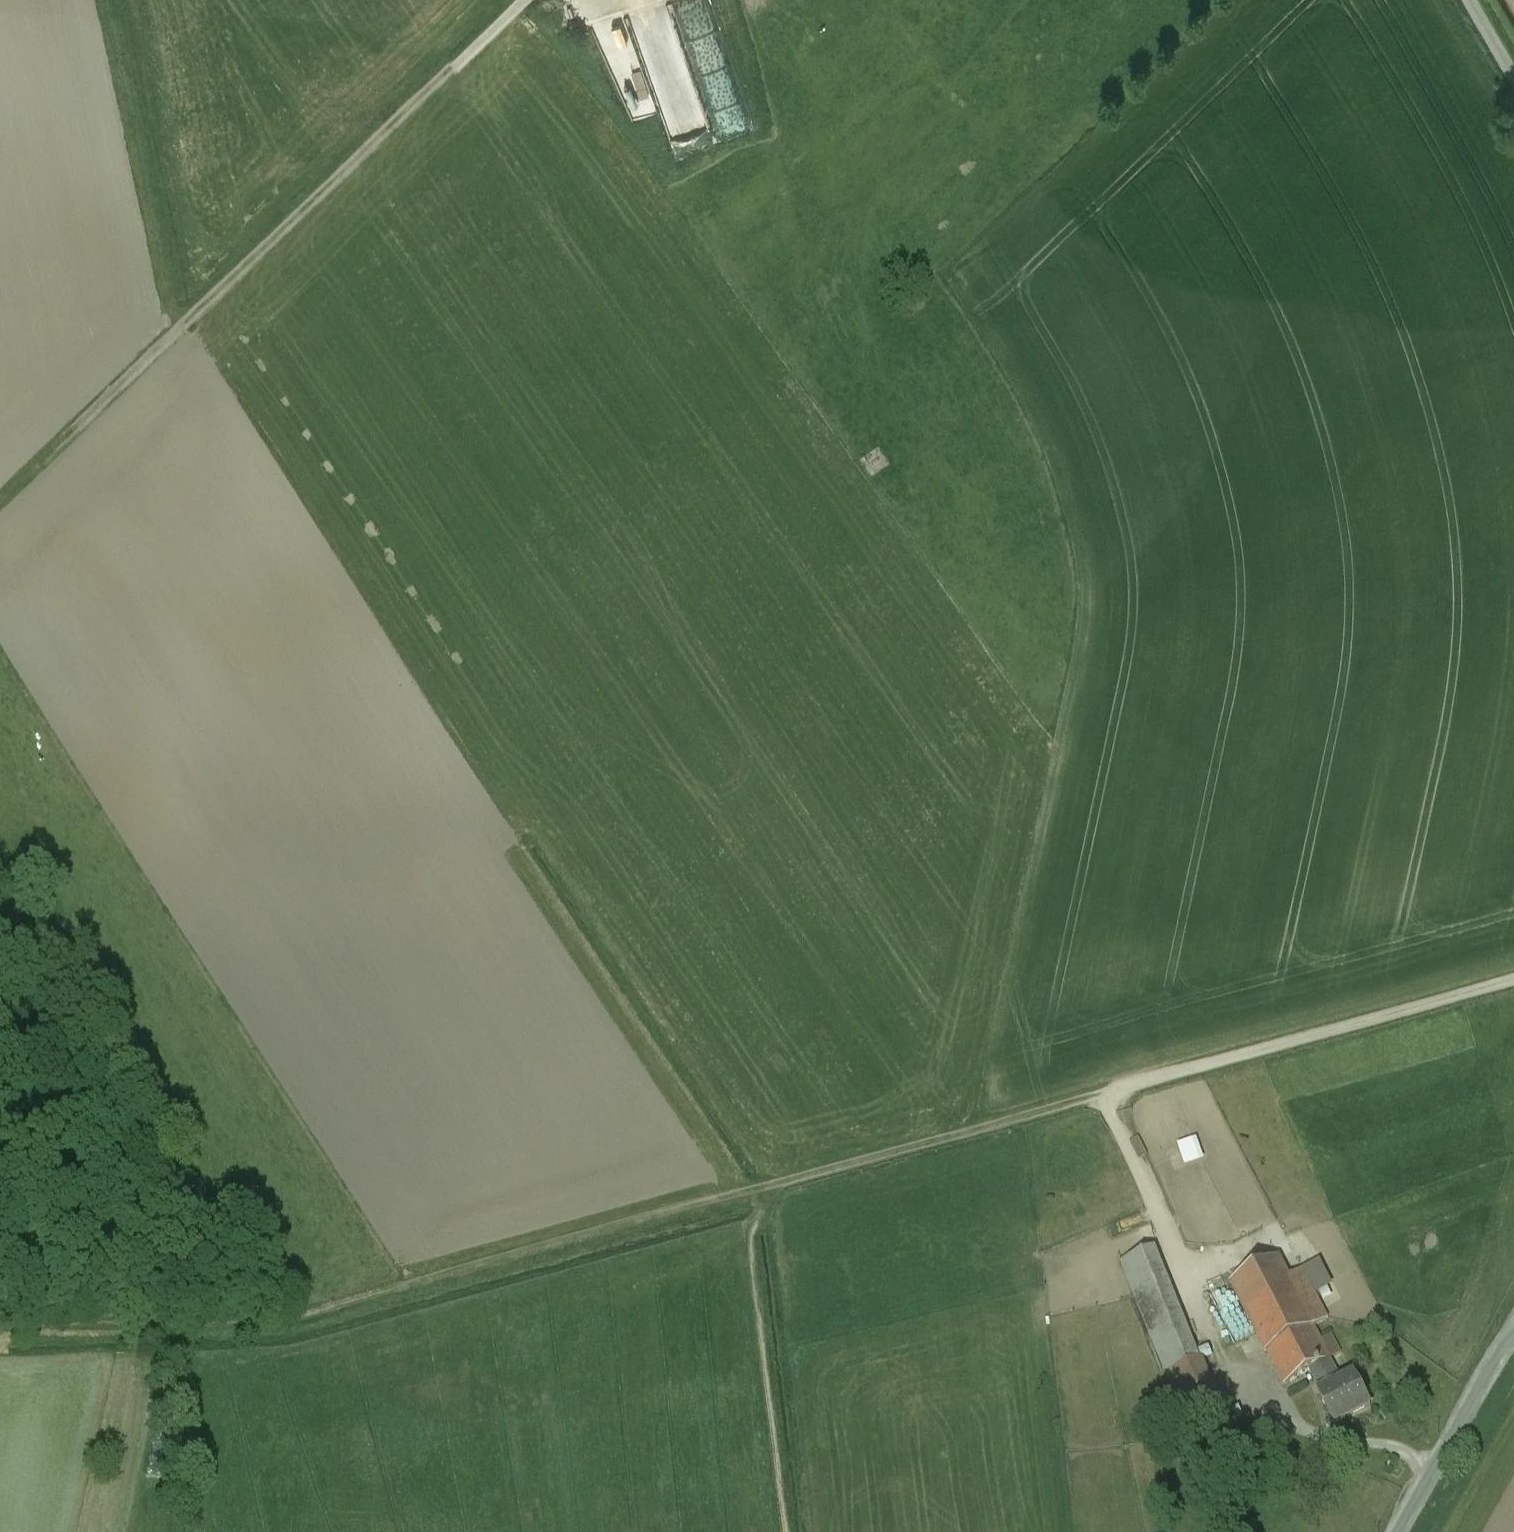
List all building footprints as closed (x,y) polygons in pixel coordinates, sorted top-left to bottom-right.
[(697,56),(697,66),(726,64),(725,55),(697,56)] [(1279,1258),(1231,1283),(1242,1304),(1226,1312),(1250,1358),(1267,1350),(1285,1384),(1311,1369),(1329,1359),(1330,1359),(1314,1327),(1328,1320),(1302,1270),(1289,1277),(1279,1258)] [(1199,1361),(1172,1297),(1141,1309),(1190,1428),(1231,1411),(1209,1357),(1199,1361)] [(1355,1375),(1340,1383),(1329,1359),(1311,1369),(1323,1392),(1319,1394),(1335,1424),(1371,1406),(1355,1375)]
